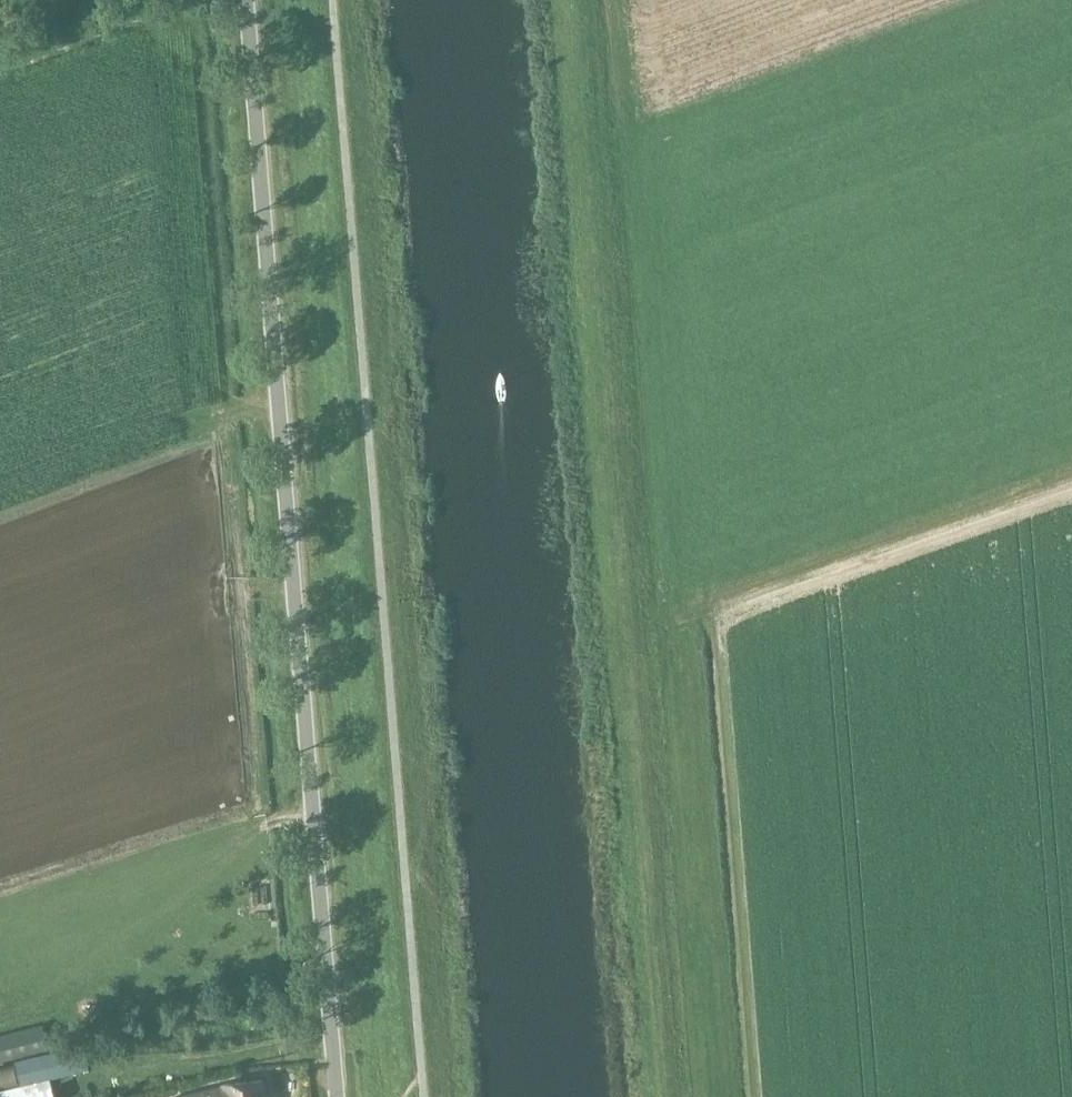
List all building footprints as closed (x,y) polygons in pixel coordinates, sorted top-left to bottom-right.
[(0,1035),(0,1060),(47,1049),(41,1024),(0,1035)] [(0,1064),(0,1088),(86,1068),(81,1045),(0,1064)] [(0,1088),(0,1096),(54,1096),(49,1077),(0,1088)] [(224,1096),(264,1096),(262,1079),(223,1083),(224,1096)]
